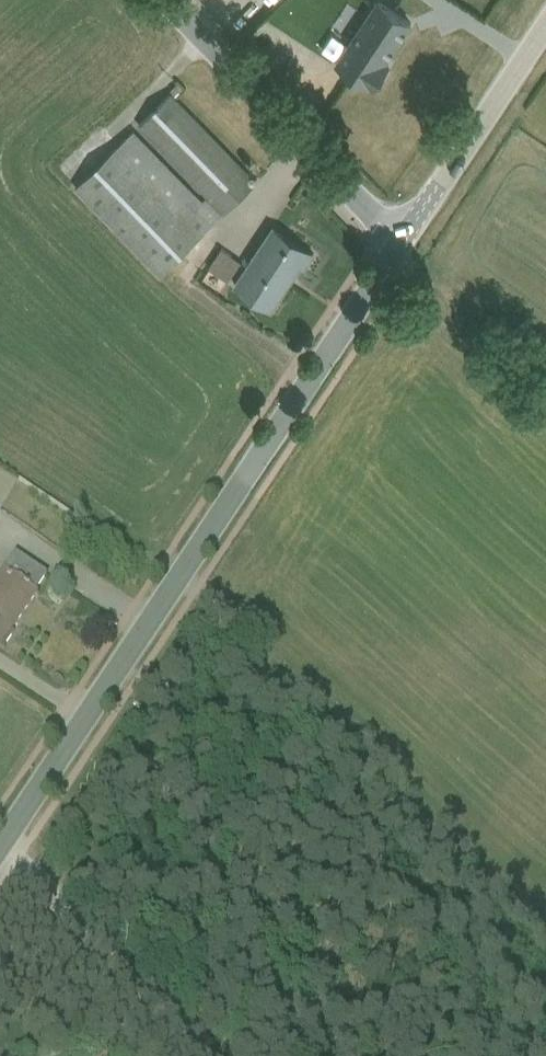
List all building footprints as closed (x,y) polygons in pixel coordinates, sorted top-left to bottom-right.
[(435,27),(408,7),(414,0),(389,0),(340,66),(382,98),(435,27)] [(260,177),(173,89),(78,184),(165,271),(260,177)] [(209,265),(272,309),(315,247),(277,220),(249,261),(224,243),(209,265)] [(17,479),(0,468),(0,504),(17,479)] [(13,548),(0,567),(0,640),(46,569),(13,548)]
